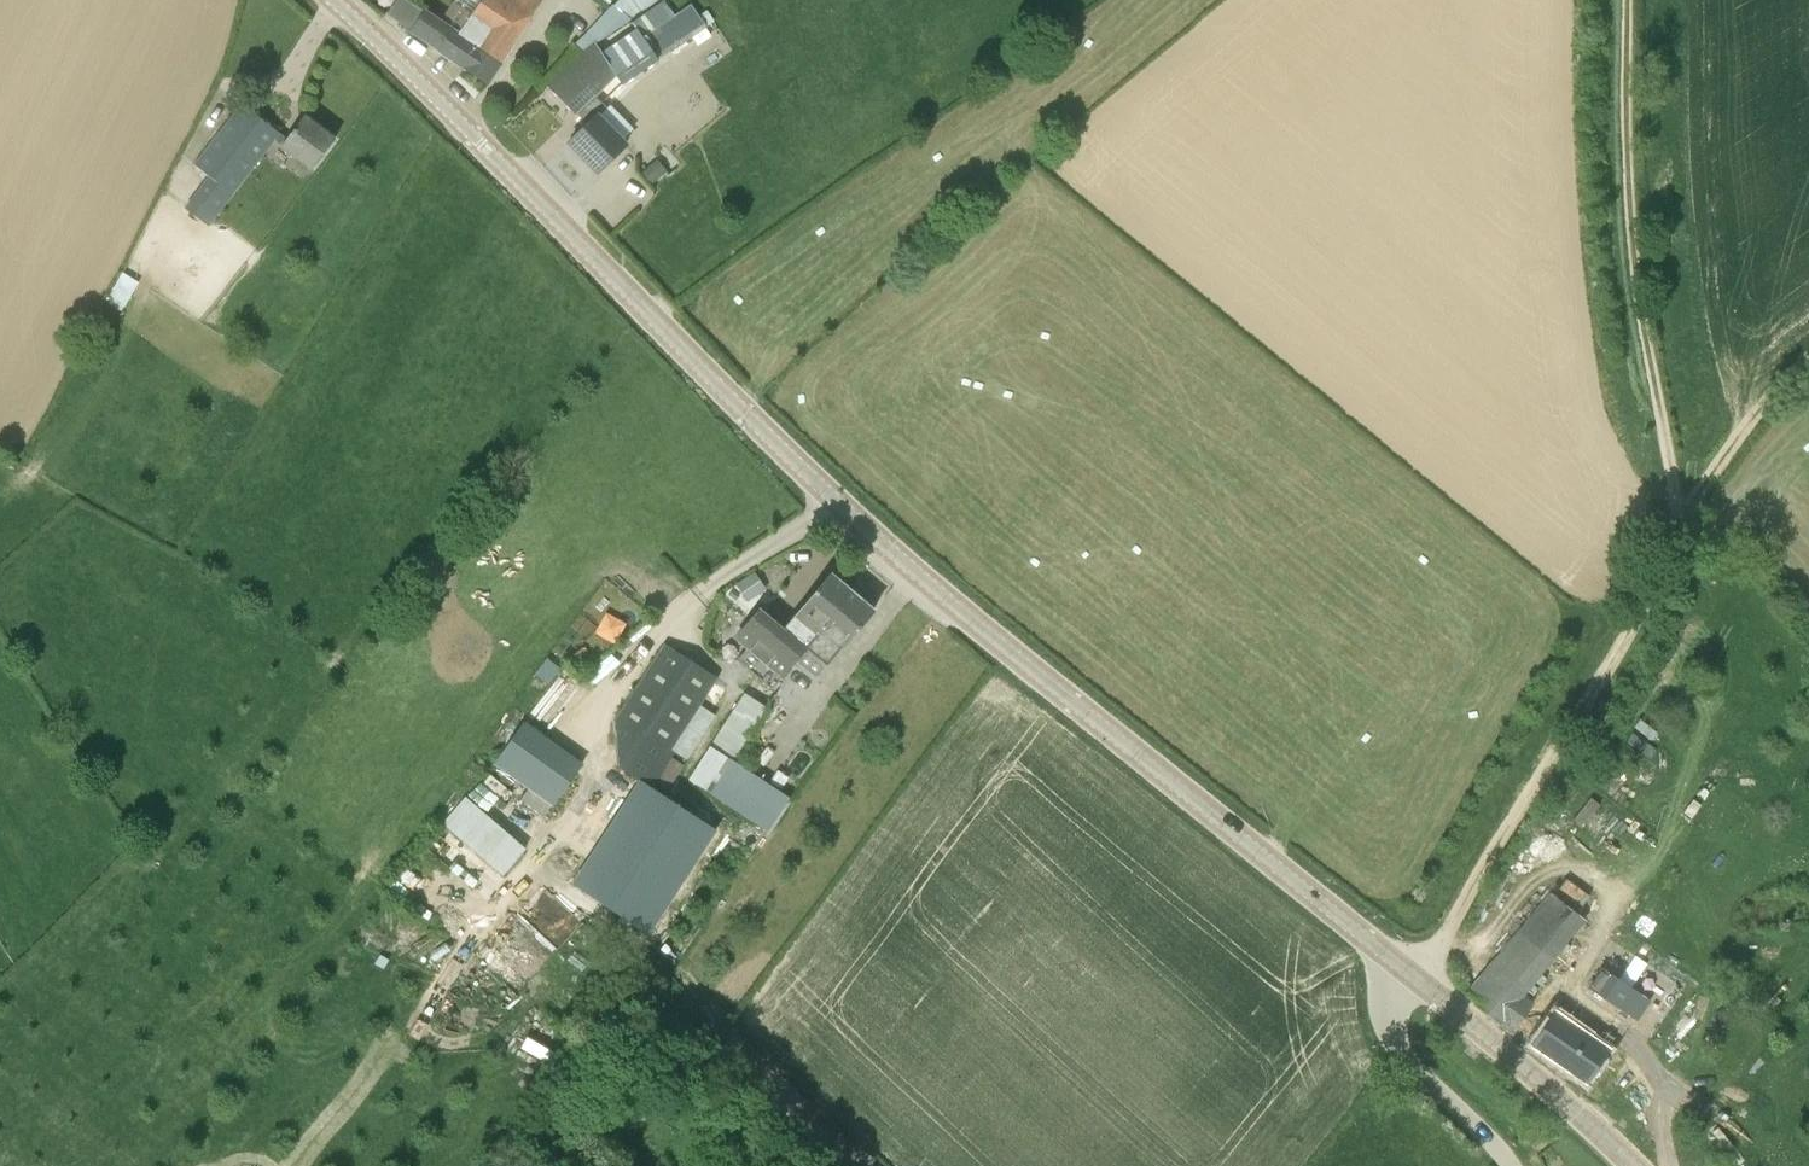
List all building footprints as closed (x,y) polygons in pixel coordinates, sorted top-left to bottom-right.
[(439,21),(410,0),(396,0),(388,12),(403,23),(486,82),(499,64),(439,21)] [(540,0),(454,0),(453,2),(439,21),(499,64),(535,14),(532,12),(540,0)] [(581,53),(594,42),(596,45),(637,16),(661,0),(618,0),(613,6),(612,5),(573,45),(581,53)] [(601,53),(615,74),(616,77),(623,85),(658,61),(693,37),(698,44),(711,35),(706,26),(714,20),(707,11),(707,10),(698,15),(691,4),(673,16),(657,27),(642,37),(637,28),(602,52),(601,53)] [(596,45),(594,42),(581,53),(547,86),(574,114),(576,112),(583,119),(587,115),(585,113),(590,109),(585,104),(594,95),(615,74),(601,53),(596,45)] [(605,107),(596,97),(594,95),(585,104),(590,109),(585,113),(587,115),(583,119),(588,124),(569,142),(598,171),(615,154),(626,143),(616,133),(598,114),(605,107)] [(304,116),(287,138),(241,102),(193,164),(208,175),(183,209),(209,227),(274,142),(280,147),(310,171),(320,159),(335,139),(304,116)] [(656,158),(641,172),(652,186),(668,172),(656,158)] [(112,298),(127,306),(142,276),(127,269),(112,298)] [(745,599),(765,590),(755,569),(737,579),(745,599)] [(785,627),(760,606),(734,636),(747,648),(738,659),(772,687),(796,660),(805,647),(820,624),(849,589),(831,573),(815,592),(785,627)] [(874,609),(849,589),(820,624),(805,647),(796,660),(817,678),(858,628),(874,609)] [(615,719),(668,753),(700,705),(718,678),(664,643),(615,719)] [(1626,691),(1615,684),(1606,699),(1617,706),(1626,691)] [(733,761),(766,709),(742,693),(710,746),(688,779),(710,793),(733,761)] [(583,763),(545,736),(524,721),(493,764),(553,806),(583,763)] [(767,832),(789,798),(733,761),(710,793),(767,832)] [(777,769),(769,780),(781,788),(788,776),(777,769)] [(543,817),(551,806),(527,789),(519,800),(543,817)] [(465,795),(442,821),(504,874),(526,847),(465,795)] [(1531,988),(1591,914),(1556,886),(1472,988),(1516,1025),(1540,995),(1531,988)] [(571,902),(547,914),(557,935),(565,931),(567,934),(582,926),(571,902)] [(549,956),(532,940),(511,964),(528,979),(549,956)] [(567,961),(582,972),(588,962),(574,951),(567,961)] [(1632,1017),(1644,997),(1600,967),(1586,987),(1632,1017)]
